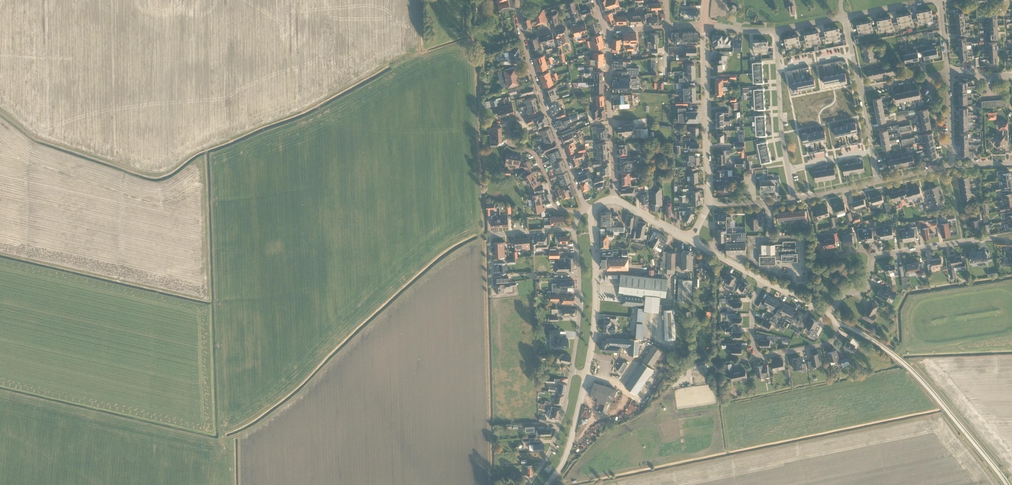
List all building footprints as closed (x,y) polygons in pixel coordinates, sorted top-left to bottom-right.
[(499,10),(515,7),(514,0),(498,0),(499,10)] [(569,12),(570,11),(576,10),(576,9),(574,0),(566,2),(569,12)] [(601,6),(602,9),(603,10),(614,6),(616,10),(621,8),(621,7),(620,4),(618,0),(599,0),(601,6)] [(583,17),(592,13),(590,6),(581,9),(583,17)] [(986,19),(990,19),(998,18),(997,12),(996,12),(996,7),(989,7),(990,16),(986,16),(986,19)] [(689,10),(681,10),(681,14),(690,13),(690,14),(690,17),(698,17),(698,8),(694,9),(689,10)] [(957,19),(965,18),(969,18),(969,15),(964,15),(964,12),(967,11),(967,8),(959,8),(960,12),(956,12),(957,19)] [(548,21),(545,9),(533,12),(534,17),(530,18),(529,15),(522,17),(525,28),(532,27),(531,24),(535,23),(536,24),(548,21)] [(570,11),(572,20),(580,18),(577,9),(576,9),(576,10),(570,11)] [(931,9),(924,10),(926,21),(933,20),(931,9)] [(919,23),(926,21),(924,10),(920,11),(917,12),(918,17),(915,18),(916,20),(919,20),(919,23)] [(605,14),(608,23),(615,21),(612,12),(605,14)] [(647,24),(658,23),(658,16),(652,16),(652,12),(643,13),(644,20),(647,19),(647,24)] [(559,23),(556,13),(549,15),(551,25),(559,23)] [(908,13),(904,14),(906,25),(913,24),(913,21),(916,20),(915,18),(912,19),(911,13),(908,14),(908,13)] [(898,21),(895,22),(896,24),(899,24),(899,27),(906,25),(904,14),(900,15),(897,16),(898,21)] [(616,17),(616,25),(626,24),(626,17),(616,17)] [(888,17),(884,18),(886,29),(893,28),(893,25),(896,24),(895,22),(892,23),(891,17),(888,17)] [(878,25),(875,26),(876,28),(879,28),(879,31),(886,29),(884,18),(880,19),(877,20),(878,25)] [(589,23),(593,32),(600,29),(597,20),(589,23)] [(868,21),(864,22),(866,33),(873,32),(873,29),(876,28),(875,26),(873,26),(872,26),(871,21),(868,21)] [(859,34),(866,33),(864,22),(857,23),(859,34)] [(585,23),(579,24),(581,34),(588,33),(585,23)] [(581,34),(579,24),(572,26),(575,36),(581,34)] [(965,25),(958,26),(958,33),(962,33),(962,35),(971,35),(970,31),(972,31),(972,29),(966,29),(965,25)] [(564,45),(565,48),(566,49),(569,48),(570,47),(569,44),(570,44),(566,27),(555,30),(557,38),(562,37),(564,45)] [(839,27),(832,28),(834,39),(841,38),(839,27)] [(827,41),(834,39),(832,28),(827,29),(828,29),(825,30),(826,36),(823,36),(823,39),(826,38),(827,41)] [(552,31),(546,33),(548,43),(555,41),(552,31)] [(816,32),(816,31),(812,32),(814,43),(821,42),(820,39),(823,39),(823,36),(820,37),(819,31),(816,32)] [(687,45),(686,40),(692,40),(692,41),(698,40),(697,32),(693,32),(687,32),(682,33),(683,39),(680,39),(680,45),(687,45)] [(807,45),(814,43),(812,32),(808,33),(805,34),(805,35),(806,39),(803,40),(803,42),(806,42),(807,45)] [(548,43),(546,33),(539,35),(542,45),(548,43)] [(648,39),(648,42),(648,44),(651,44),(651,48),(657,48),(657,42),(658,42),(658,39),(658,33),(654,33),(651,33),(651,38),(651,39),(650,39),(648,39)] [(591,36),(593,42),(603,40),(601,34),(591,36)] [(716,45),(731,45),(731,40),(728,40),(728,36),(722,36),(722,35),(714,35),(714,40),(716,40),(716,45)] [(800,43),(803,42),(803,40),(800,41),(799,35),(796,36),(796,35),(792,36),(794,47),(801,46),(800,43)] [(787,49),(794,47),(792,36),(785,37),(787,49)] [(529,39),(532,49),(539,47),(537,37),(529,39)] [(620,48),(620,39),(612,39),(612,48),(620,48)] [(604,46),(603,40),(593,42),(594,49),(604,46)] [(742,51),(742,41),(734,41),(733,50),(742,51)] [(934,48),(930,49),(932,57),(939,55),(937,47),(935,42),(933,43),(934,48)] [(932,57),(930,49),(926,50),(925,44),(919,46),(920,51),(923,50),(925,58),(932,57)] [(918,51),(920,51),(919,46),(914,47),(915,52),(911,53),(913,61),(919,59),(918,51)] [(498,54),(497,55),(497,56),(497,57),(497,58),(498,59),(499,59),(500,60),(501,60),(502,59),(503,66),(512,64),(512,62),(522,59),(519,47),(508,50),(509,51),(498,54)] [(689,58),(689,53),(696,53),(696,47),(686,47),(686,53),(678,53),(678,59),(689,58)] [(864,49),(865,56),(873,54),(877,53),(876,51),(873,51),(872,47),(864,49)] [(913,61),(911,53),(907,54),(906,48),(903,49),(905,54),(904,54),(906,62),(913,61)] [(874,58),(873,54),(865,56),(866,63),(878,60),(877,57),(874,58)] [(998,54),(990,55),(990,59),(987,59),(987,61),(992,61),(992,64),(997,64),(997,61),(998,61),(998,54)] [(536,64),(546,61),(544,55),(534,58),(536,64)] [(724,64),(724,59),(727,59),(727,55),(720,55),(720,59),(715,59),(715,63),(714,63),(714,69),(719,69),(719,71),(723,71),(723,69),(723,64),(724,64)] [(639,68),(622,67),(623,62),(630,62),(630,59),(617,59),(611,59),(611,68),(617,68),(617,72),(622,72),(622,76),(627,76),(638,75),(639,68)] [(547,64),(546,61),(536,64),(538,70),(548,67),(547,64)] [(762,62),(752,62),(753,72),(763,72),(762,62)] [(892,66),(888,66),(889,75),(896,74),(894,62),(891,62),(892,66)] [(885,67),(881,68),(883,76),(889,75),(888,66),(887,63),(884,64),(885,67)] [(876,78),(883,76),(881,68),(881,65),(878,65),(879,68),(875,69),(876,78)] [(505,68),(505,69),(498,71),(502,87),(508,85),(508,86),(520,83),(515,66),(505,68)] [(876,78),(875,69),(874,66),(871,67),(872,70),(868,70),(870,79),(876,78)] [(542,81),(551,77),(549,71),(539,75),(542,81)] [(595,80),(603,80),(603,71),(595,71),(595,80)] [(679,78),(679,82),(679,83),(681,83),(688,82),(688,79),(695,78),(695,71),(687,71),(684,71),(684,78),(679,78)] [(763,72),(753,72),(753,83),(763,82),(763,72)] [(631,76),(619,77),(619,81),(612,82),(613,90),(619,90),(619,91),(624,91),(626,91),(632,90),(632,87),(637,86),(636,78),(631,78),(631,76)] [(554,83),(551,77),(542,81),(544,87),(554,83)] [(716,78),(716,87),(728,86),(724,86),(723,81),(729,81),(729,78),(716,78)] [(595,80),(595,91),(603,91),(603,80),(595,80)] [(683,86),(683,94),(695,93),(695,86),(688,86),(688,82),(681,83),(681,86),(683,86)] [(526,88),(519,90),(520,95),(535,91),(533,84),(526,85),(526,88)] [(858,113),(852,85),(846,86),(851,115),(858,113)] [(728,86),(716,87),(716,95),(725,95),(725,92),(724,92),(724,89),(728,89),(728,86)] [(545,90),(547,95),(556,92),(555,89),(556,89),(556,87),(545,90)] [(764,88),(754,89),(754,99),(764,98),(764,88)] [(915,98),(916,98),(920,97),(920,101),(923,101),(922,96),(921,97),(919,89),(913,90),(915,98)] [(917,102),(916,98),(915,98),(913,90),(908,91),(909,99),(910,99),(914,98),(915,103),(917,102)] [(911,103),(910,99),(909,99),(908,91),(902,92),(903,100),(904,100),(908,99),(909,104),(911,103)] [(557,94),(556,92),(547,95),(549,100),(559,97),(558,94),(557,94)] [(903,100),(902,92),(895,94),(897,102),(902,101),(903,108),(905,108),(905,107),(904,100),(903,100)] [(596,95),(596,105),(604,104),(603,94),(596,95)] [(620,98),(613,98),(614,107),(620,106),(620,107),(633,106),(633,105),(632,95),(632,94),(619,95),(620,98)] [(883,103),(882,102),(882,99),(886,98),(886,95),(881,96),(881,97),(874,99),(875,105),(883,103)] [(527,106),(536,103),(535,97),(524,100),(525,102),(526,102),(527,106)] [(764,98),(754,99),(755,109),(765,109),(764,98)] [(555,113),(557,119),(567,115),(564,109),(561,110),(560,106),(557,99),(549,102),(553,114),(555,113)] [(510,104),(505,105),(508,114),(515,113),(512,102),(509,103),(510,104)] [(887,102),(882,102),(883,103),(875,105),(876,111),(884,109),(884,108),(883,105),(887,104),(887,102)] [(538,109),(536,103),(527,106),(528,109),(527,109),(527,112),(538,109)] [(500,116),(508,114),(505,105),(501,106),(501,105),(494,106),(496,115),(500,114),(500,116)] [(605,107),(592,108),(593,119),(606,118),(605,107)] [(686,121),(698,121),(698,111),(686,111),(686,107),(677,107),(678,121),(686,121)] [(876,111),(877,117),(885,115),(885,114),(884,111),(888,110),(888,108),(884,108),(884,109),(876,111)] [(917,117),(921,117),(921,116),(929,114),(928,108),(920,110),(921,114),(917,115),(914,115),(915,117),(917,117)] [(717,119),(724,118),(724,113),(729,113),(729,110),(721,110),(721,111),(716,111),(717,119)] [(567,122),(571,120),(579,117),(577,113),(556,121),(559,129),(568,126),(567,122)] [(528,119),(526,120),(529,126),(530,126),(534,124),(536,123),(538,127),(538,128),(548,124),(547,119),(546,118),(545,114),(534,119),(533,119),(532,117),(528,119)] [(889,114),(885,114),(885,115),(877,117),(878,123),(886,121),(885,117),(889,116),(889,114)] [(918,124),(922,123),(922,122),(930,120),(929,114),(921,116),(921,117),(922,120),(918,121),(918,124)] [(765,115),(755,115),(756,125),(766,125),(765,115)] [(922,122),(922,123),(923,127),(919,127),(919,130),(924,129),(923,128),(932,126),(930,120),(922,122)] [(1003,129),(1003,131),(1003,135),(996,135),(997,141),(996,141),(995,141),(994,141),(994,142),(994,143),(994,144),(995,145),(996,145),(997,145),(997,147),(1005,147),(1005,138),(1008,138),(1008,121),(999,121),(999,129),(1003,129)] [(624,134),(635,133),(635,123),(622,124),(622,126),(618,127),(618,134),(621,134),(621,138),(624,138),(624,135),(624,134)] [(562,136),(572,131),(571,128),(575,126),(574,124),(561,130),(562,131),(560,131),(562,136)] [(766,125),(756,125),(756,136),(766,135),(766,125)] [(543,137),(552,133),(550,127),(540,131),(541,134),(542,133),(543,137)] [(607,137),(606,127),(598,128),(599,138),(607,137)] [(582,135),(581,132),(580,130),(579,128),(575,130),(575,131),(572,132),(562,136),(564,142),(574,138),(575,138),(578,137),(582,135)] [(648,136),(648,128),(640,128),(641,136),(648,136)] [(889,135),(889,134),(888,132),(893,131),(892,128),(888,129),(888,130),(880,132),(881,138),(889,136),(889,135)] [(926,140),(934,138),(933,132),(925,133),(925,138),(921,139),(922,142),(926,141),(926,140)] [(555,139),(552,133),(543,137),(545,140),(543,140),(544,143),(555,139)] [(727,139),(727,135),(724,135),(724,133),(718,133),(718,141),(725,141),(724,139),(727,139)] [(889,134),(889,135),(889,136),(881,138),(882,143),(890,142),(890,141),(889,136),(893,135),(893,133),(889,134)] [(923,148),(927,147),(927,146),(935,144),(934,138),(926,140),(926,141),(927,145),(923,145),(923,147),(923,148)] [(890,142),(882,143),(884,150),(891,148),(890,143),(900,141),(899,139),(890,141),(890,142)] [(574,151),(573,148),(576,147),(574,141),(566,145),(569,153),(574,151)] [(698,143),(690,143),(690,141),(685,141),(685,148),(690,148),(690,149),(699,149),(698,143)] [(767,141),(757,143),(759,153),(769,151),(767,141)] [(556,142),(545,146),(545,144),(541,145),(544,152),(558,146),(556,142)] [(597,150),(607,150),(606,142),(595,143),(595,146),(597,146),(597,150)] [(628,149),(629,149),(629,144),(619,145),(620,154),(628,154),(628,149)] [(924,154),(928,153),(928,152),(936,150),(935,144),(927,146),(927,147),(928,151),(924,152),(924,154)] [(559,147),(553,149),(548,151),(552,162),(558,159),(557,157),(562,155),(559,147)] [(969,151),(969,147),(961,147),(961,155),(964,155),(964,158),(974,158),(974,151),(969,151)] [(727,153),(729,153),(730,153),(730,149),(721,149),(721,153),(718,153),(718,163),(727,162),(727,153)] [(607,157),(607,150),(597,150),(597,155),(596,155),(596,158),(607,157)] [(928,152),(928,153),(929,157),(925,158),(925,160),(930,159),(930,158),(938,157),(936,150),(928,152)] [(769,151),(759,153),(761,163),(771,161),(769,151)] [(905,152),(906,156),(907,156),(909,164),(915,162),(913,154),(908,155),(907,151),(905,152)] [(580,158),(585,156),(583,152),(570,156),(573,165),(582,162),(580,158)] [(521,155),(514,154),(507,153),(505,165),(508,165),(509,163),(517,164),(516,166),(519,167),(521,155)] [(688,159),(687,159),(687,163),(699,163),(699,156),(695,156),(694,153),(687,153),(688,159)] [(899,153),(900,157),(901,157),(902,165),(909,164),(907,156),(906,156),(902,157),(901,153),(899,153)] [(897,167),(902,165),(901,157),(900,157),(896,158),(895,154),(893,155),(894,159),(895,159),(897,167)] [(895,159),(894,159),(890,160),(889,155),(887,156),(888,160),(890,168),(897,167),(895,159)] [(620,157),(621,169),(627,169),(627,170),(631,170),(630,165),(636,165),(636,164),(640,164),(640,162),(636,162),(636,159),(633,159),(633,156),(620,157)] [(554,165),(555,167),(564,164),(563,159),(552,163),(553,165),(554,165)] [(593,161),(593,165),(598,165),(599,170),(600,170),(600,175),(609,174),(608,164),(602,164),(601,160),(593,161)] [(863,162),(857,163),(858,172),(865,171),(863,162)] [(858,172),(857,163),(850,164),(851,173),(858,172)] [(566,169),(564,164),(555,167),(556,170),(555,170),(556,173),(566,169)] [(845,174),(851,173),(850,164),(843,165),(845,174)] [(691,181),(698,181),(698,171),(695,171),(695,167),(688,167),(688,171),(690,171),(691,181)] [(527,182),(531,188),(541,182),(539,180),(538,181),(536,177),(534,174),(536,173),(534,170),(532,171),(530,168),(519,175),(521,177),(524,176),(527,182)] [(835,168),(828,169),(829,179),(836,178),(835,168)] [(588,189),(586,181),(592,179),(588,169),(584,170),(585,173),(578,176),(580,182),(580,183),(583,191),(588,189)] [(726,174),(729,174),(729,169),(717,169),(718,178),(725,178),(725,177),(725,174),(726,174)] [(828,169),(821,170),(823,180),(829,179),(828,169)] [(816,181),(823,180),(821,170),(815,171),(816,181)] [(1002,173),(1003,179),(1011,178),(1011,172),(1004,173),(1003,170),(997,171),(998,174),(1002,173)] [(559,177),(560,179),(560,181),(559,182),(560,185),(571,181),(567,171),(556,174),(557,177),(559,177)] [(622,184),(631,184),(630,172),(621,173),(622,184)] [(604,180),(603,176),(593,180),(594,184),(595,183),(597,189),(605,186),(603,181),(604,180)] [(960,178),(961,185),(970,184),(969,179),(973,178),(973,176),(960,178)] [(560,187),(564,198),(575,194),(572,183),(560,187)] [(974,183),(970,184),(961,185),(962,192),(971,191),(970,186),(974,186),(974,183)] [(926,197),(931,196),(939,193),(937,186),(929,189),(930,194),(925,195),(926,197)] [(662,204),(662,201),(661,187),(650,188),(650,199),(651,199),(652,203),(652,209),(658,208),(658,205),(662,204)] [(913,189),(915,197),(920,196),(921,199),(923,199),(919,187),(913,189)] [(639,201),(642,201),(642,203),(646,203),(646,199),(649,199),(648,189),(645,189),(645,191),(640,192),(640,197),(639,197),(639,201)] [(909,201),(908,199),(906,191),(905,189),(898,191),(901,199),(905,198),(906,201),(909,201)] [(916,201),(915,197),(913,189),(906,191),(908,199),(913,198),(914,202),(916,201)] [(1005,199),(1011,198),(1011,193),(1008,193),(1007,189),(999,191),(999,195),(1001,194),(1002,200),(1005,199)] [(974,190),(971,191),(962,192),(963,200),(972,198),(971,193),(975,193),(974,190)] [(901,199),(898,191),(891,193),(894,201),(899,200),(900,203),(902,203),(901,199)] [(544,192),(534,194),(531,195),(533,205),(542,203),(542,199),(545,199),(544,192)] [(933,203),(941,200),(939,193),(931,196),(932,200),(929,202),(929,204),(933,203)] [(874,204),(883,201),(884,201),(882,195),(872,198),(873,201),(870,202),(871,207),(874,206),(874,204)] [(864,199),(856,201),(854,202),(855,204),(852,205),(853,210),(856,209),(862,207),(863,209),(867,208),(866,206),(866,205),(865,201),(864,199)] [(943,207),(941,200),(933,203),(934,207),(931,208),(932,211),(943,207)] [(542,203),(533,205),(534,212),(546,210),(545,207),(543,207),(542,203)] [(837,214),(845,211),(848,220),(853,219),(850,211),(847,212),(847,211),(845,203),(835,206),(837,214)] [(494,208),(494,204),(486,204),(486,214),(490,214),(490,208),(494,208)] [(818,218),(830,215),(828,207),(816,210),(818,218)] [(675,216),(677,216),(677,218),(681,218),(683,218),(690,221),(694,213),(687,210),(681,210),(677,210),(675,210),(675,216)] [(806,210),(799,211),(799,217),(800,217),(804,217),(805,222),(808,221),(807,216),(806,216),(806,210)] [(615,224),(617,223),(623,223),(619,215),(611,215),(611,211),(604,211),(604,212),(601,212),(600,213),(600,225),(615,225),(615,224)] [(799,217),(799,211),(792,212),(792,218),(793,218),(797,217),(798,222),(801,222),(800,217),(799,217)] [(787,223),(786,218),(785,218),(785,212),(778,213),(778,219),(784,219),(784,224),(787,223)] [(794,223),(793,218),(792,218),(792,212),(785,212),(785,218),(786,218),(790,218),(791,223),(794,223)] [(501,226),(500,216),(497,216),(496,216),(496,213),(492,213),(492,217),(493,217),(494,226),(501,226)] [(751,217),(751,228),(759,228),(759,224),(763,224),(762,213),(758,213),(758,217),(751,217)] [(505,216),(500,216),(501,226),(508,225),(508,214),(505,214),(505,216)] [(719,222),(726,222),(726,225),(731,225),(731,215),(727,215),(727,214),(719,214),(719,222)] [(564,223),(563,215),(550,216),(544,216),(544,220),(550,219),(550,224),(557,223),(564,223)] [(979,219),(971,220),(973,231),(980,230),(979,224),(980,224),(979,219)] [(643,239),(646,222),(638,220),(637,229),(633,228),(631,237),(635,238),(635,237),(643,239)] [(950,235),(948,222),(940,223),(942,236),(950,235)] [(886,228),(888,238),(894,237),(893,231),(896,231),(894,223),(889,224),(890,227),(886,228)] [(882,239),(888,238),(886,228),(882,228),(882,225),(877,226),(878,234),(881,233),(882,239)] [(624,226),(607,226),(607,235),(600,234),(600,247),(608,247),(609,236),(614,236),(614,234),(614,231),(624,231),(624,226)] [(727,229),(727,240),(727,242),(727,243),(725,243),(725,252),(727,252),(727,253),(746,253),(746,242),(746,231),(736,232),(736,226),(727,226),(727,229)] [(911,227),(911,229),(908,230),(910,240),(916,239),(915,234),(918,233),(917,226),(911,227)] [(868,236),(867,231),(864,231),(863,227),(858,228),(859,237),(862,236),(863,242),(868,241),(868,236)] [(870,230),(867,231),(868,236),(868,241),(874,240),(873,235),(876,234),(875,227),(869,228),(870,230)] [(929,227),(922,228),(924,239),(931,237),(935,236),(934,232),(930,233),(929,227)] [(904,241),(910,240),(908,230),(905,230),(905,228),(899,228),(900,236),(903,236),(904,241)] [(717,240),(727,240),(727,229),(724,229),(717,229),(717,240)] [(652,240),(650,245),(654,247),(656,248),(657,245),(662,248),(664,244),(668,237),(657,232),(654,237),(653,240),(652,240)] [(825,248),(831,247),(829,236),(826,237),(825,232),(819,233),(820,241),(824,241),(825,248)] [(832,236),(829,236),(831,247),(837,246),(836,239),(839,239),(838,232),(832,233),(832,236)] [(842,236),(844,244),(850,243),(850,244),(854,243),(854,241),(857,241),(855,232),(850,233),(850,234),(842,236)] [(557,241),(558,246),(565,245),(568,245),(568,235),(560,236),(560,241),(557,241)] [(536,247),(541,247),(548,247),(548,243),(547,244),(547,236),(536,236),(536,243),(532,243),(532,250),(536,250),(536,247)] [(529,237),(522,238),(523,248),(527,247),(527,249),(530,248),(529,237)] [(523,248),(522,238),(514,239),(515,250),(518,249),(518,248),(523,248)] [(783,243),(775,244),(762,244),(762,253),(760,253),(760,264),(776,264),(776,259),(782,259),(782,261),(798,261),(798,252),(796,252),(796,240),(783,240),(783,243)] [(494,242),(495,249),(504,249),(504,244),(505,244),(505,241),(494,242)] [(681,255),(681,269),(693,269),(693,255),(691,255),(691,250),(682,250),(682,255),(681,255)] [(675,268),(676,251),(663,251),(662,267),(667,268),(667,272),(674,273),(675,268)] [(975,251),(970,252),(971,262),(976,261),(976,260),(981,259),(981,261),(988,260),(987,253),(983,254),(982,251),(975,252),(975,251)] [(955,256),(954,254),(951,255),(951,257),(952,264),(952,267),(952,268),(949,269),(951,278),(956,277),(954,266),(961,265),(961,268),(966,267),(965,260),(962,261),(961,255),(955,256)] [(608,257),(608,256),(600,256),(600,267),(607,267),(607,270),(628,270),(628,259),(628,257),(608,257)] [(566,272),(566,269),(574,269),(574,257),(565,257),(565,263),(556,263),(556,272),(566,272)] [(932,266),(935,266),(936,267),(938,267),(939,266),(939,265),(943,264),(942,258),(931,259),(931,263),(928,264),(929,271),(933,271),(932,266)] [(907,264),(907,267),(908,271),(908,272),(917,270),(918,275),(925,274),(924,267),(920,268),(919,261),(913,262),(914,263),(907,264)] [(500,270),(500,273),(506,272),(505,262),(495,263),(495,270),(500,270)] [(697,267),(697,268),(696,269),(695,275),(699,275),(700,271),(702,273),(705,275),(710,267),(701,262),(697,267)] [(885,265),(887,274),(891,273),(890,272),(894,271),(895,275),(899,274),(899,275),(903,275),(904,275),(903,266),(902,266),(900,267),(898,267),(895,267),(895,264),(885,265)] [(623,291),(623,299),(622,303),(622,304),(638,306),(643,307),(643,310),(645,310),(659,311),(661,295),(665,296),(667,278),(621,273),(619,291),(623,291)] [(724,278),(721,284),(725,286),(733,290),(735,286),(737,282),(739,279),(736,277),(737,277),(731,274),(727,280),(724,278)] [(550,293),(559,293),(559,288),(568,288),(568,290),(573,290),(573,286),(575,286),(575,280),(569,281),(569,278),(557,278),(557,282),(552,283),(552,293),(550,293)] [(692,279),(678,278),(677,299),(692,300),(692,279)] [(746,292),(750,284),(744,281),(740,289),(746,292)] [(510,286),(513,285),(517,285),(516,282),(512,282),(512,283),(496,284),(496,292),(504,291),(504,287),(511,287),(510,286)] [(887,287),(886,290),(881,288),(877,294),(886,299),(888,296),(893,299),(897,292),(887,287)] [(569,294),(562,294),(562,303),(573,303),(573,301),(575,301),(575,296),(569,296),(569,294)] [(764,304),(769,306),(773,297),(768,295),(766,299),(763,298),(759,306),(762,308),(764,304)] [(778,300),(773,297),(769,306),(773,309),(772,311),(775,313),(778,306),(776,304),(778,300)] [(742,301),(735,301),(735,298),(728,298),(728,301),(729,301),(729,304),(733,304),(733,308),(742,308),(742,301)] [(873,302),(868,310),(867,310),(863,316),(872,322),(876,315),(874,313),(878,305),(873,302)] [(785,315),(789,306),(784,303),(782,308),(779,306),(775,314),(780,317),(782,313),(785,315)] [(643,307),(638,306),(637,319),(644,320),(645,310),(643,310),(643,307)] [(794,308),(789,306),(785,315),(787,316),(786,318),(791,321),(794,314),(792,313),(794,308)] [(559,307),(559,313),(561,313),(561,314),(563,314),(563,316),(570,315),(569,314),(575,314),(575,308),(571,308),(570,307),(559,307)] [(676,338),(674,308),(663,308),(664,338),(676,338)] [(799,322),(798,324),(803,327),(806,321),(803,320),(806,314),(799,311),(795,320),(799,322)] [(739,326),(739,323),(742,323),(742,317),(736,317),(736,313),(727,313),(727,320),(733,319),(733,323),(730,325),(730,326),(739,326)] [(815,327),(819,321),(811,317),(807,326),(813,329),(809,335),(814,338),(819,329),(815,327)] [(761,325),(769,329),(772,323),(775,325),(776,322),(770,319),(769,322),(764,319),(761,325)] [(604,320),(603,331),(611,331),(615,332),(615,325),(611,325),(611,320),(604,320)] [(644,322),(636,322),(635,337),(643,337),(644,322)] [(726,332),(733,332),(733,338),(742,338),(742,331),(734,331),(734,327),(726,327),(726,332)] [(775,342),(775,335),(768,335),(768,339),(761,339),(761,346),(770,346),(770,342),(775,342)] [(554,340),(555,347),(569,346),(568,339),(561,339),(561,336),(555,336),(555,340),(554,340)] [(629,338),(610,337),(609,341),(602,340),(602,344),(601,349),(607,349),(606,350),(621,351),(621,345),(629,346),(629,353),(638,354),(639,338),(630,337),(629,338)] [(857,347),(860,341),(853,337),(850,342),(847,340),(844,346),(852,351),(855,346),(857,347)] [(742,353),(742,347),(735,347),(735,343),(728,343),(728,349),(733,349),(733,353),(742,353)] [(653,344),(642,359),(652,365),(662,350),(653,344)] [(840,355),(838,355),(836,349),(828,352),(831,361),(841,358),(840,355)] [(815,364),(821,363),(819,353),(811,354),(812,360),(808,361),(810,369),(814,369),(814,368),(816,367),(815,364)] [(561,362),(561,361),(570,362),(571,355),(562,354),(562,356),(558,355),(557,362),(561,362)] [(803,371),(807,370),(806,362),(802,363),(801,356),(792,358),(794,368),(800,367),(801,370),(803,370),(803,371)] [(850,364),(849,362),(848,357),(841,359),(843,366),(850,364)] [(773,370),(785,367),(783,360),(772,362),(773,370)] [(624,361),(618,370),(621,372),(627,363),(624,361)] [(653,369),(643,362),(626,387),(637,394),(653,369)] [(765,376),(769,375),(768,366),(764,367),(763,365),(756,366),(758,376),(765,375),(765,376)] [(732,380),(747,377),(746,369),(731,372),(732,380)] [(608,412),(616,388),(594,381),(590,394),(598,397),(597,400),(605,403),(602,411),(608,412)] [(549,385),(549,390),(564,392),(566,383),(559,382),(558,387),(549,385)] [(554,402),(562,404),(564,394),(557,392),(554,402)] [(551,408),(550,413),(549,417),(552,418),(553,416),(558,417),(561,408),(555,406),(552,406),(551,408)] [(537,435),(541,434),(541,436),(545,436),(545,434),(551,434),(550,428),(545,428),(545,425),(538,426),(538,430),(536,430),(537,435)] [(531,444),(529,444),(529,449),(531,449),(534,449),(534,451),(538,451),(538,449),(544,449),(544,443),(539,443),(539,440),(531,440),(531,444)]
